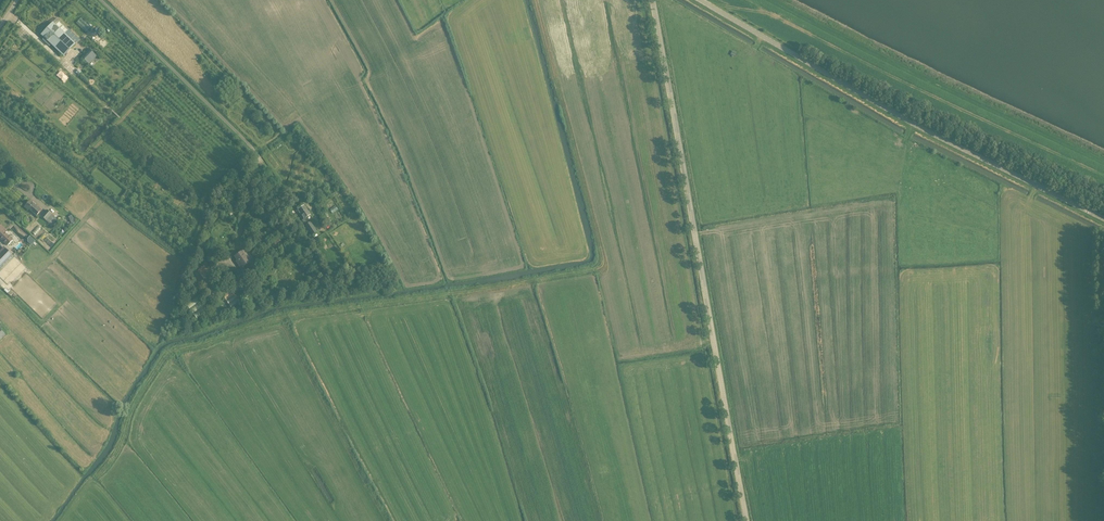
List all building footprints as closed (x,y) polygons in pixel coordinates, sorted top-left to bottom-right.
[(81,18),(76,23),(86,32),(91,27),(81,18)] [(53,22),(40,35),(63,57),(76,44),(53,22)] [(96,57),(89,50),(82,58),(89,65),(96,57)] [(41,210),(30,201),(24,207),(28,210),(29,209),(36,216),(41,210)] [(304,219),(301,221),(305,225),(304,226),(311,236),(317,232),(310,222),(307,218),(310,215),(304,205),(297,210),(304,219)] [(53,224),(54,223),(57,219),(54,216),(46,210),(41,216),(48,223),(50,224),(52,223),(53,224)] [(7,246),(13,240),(6,233),(7,232),(0,225),(0,238),(7,246)] [(274,249),(281,243),(278,240),(277,238),(268,245),(272,250),(274,249)] [(0,254),(0,268),(12,256),(5,249),(0,254)] [(242,251),(234,256),(238,262),(237,263),(240,268),(249,262),(242,251)] [(197,271),(203,279),(204,280),(214,272),(214,271),(215,270),(212,266),(210,267),(208,263),(197,271)] [(226,300),(234,295),(229,287),(220,292),(226,300)]
